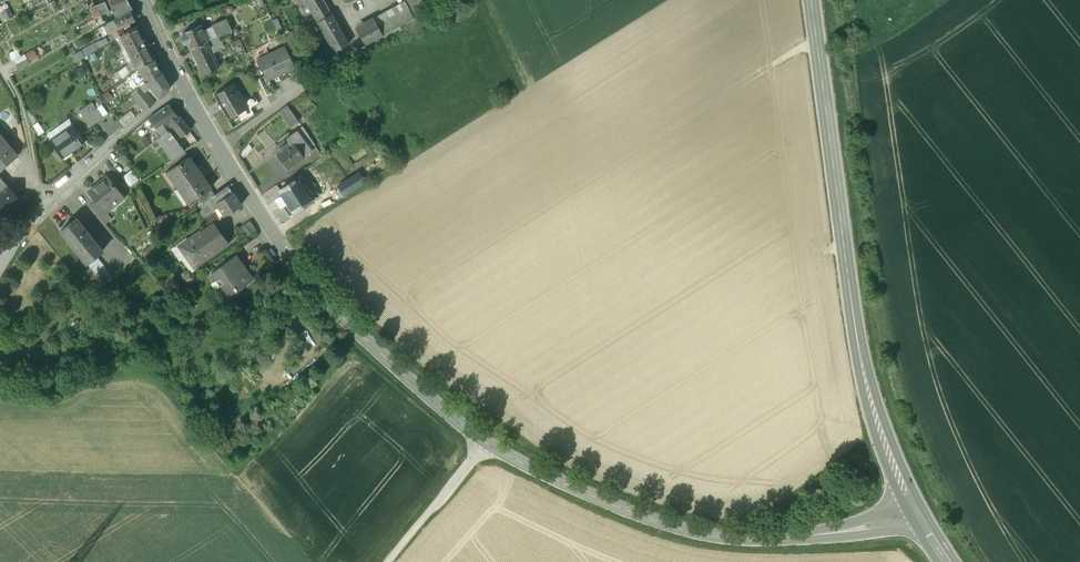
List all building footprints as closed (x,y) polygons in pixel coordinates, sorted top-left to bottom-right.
[(110,1),(114,11),(113,11),(117,18),(131,11),(132,11),(129,4),(127,0),(111,0),(110,1)] [(322,0),(314,0),(307,4),(323,30),(336,23),(322,0)] [(412,0),(404,0),(405,1),(413,17),(420,13),(412,0)] [(110,1),(105,3),(109,12),(113,11),(114,11),(110,1)] [(405,1),(374,18),(375,21),(379,18),(386,32),(413,17),(405,1)] [(109,12),(105,3),(96,6),(100,16),(108,13),(109,12)] [(96,6),(92,8),(92,9),(90,10),(94,19),(100,16),(96,6)] [(117,18),(108,23),(103,26),(108,35),(113,32),(120,28),(135,21),(131,11),(117,18)] [(108,13),(100,16),(104,23),(111,19),(108,13)] [(94,19),(87,22),(91,30),(101,25),(104,23),(100,16),(94,19)] [(386,32),(379,18),(375,21),(382,34),(386,32)] [(227,21),(214,27),(219,38),(232,32),(227,21)] [(375,21),(358,30),(365,43),(382,34),(375,21)] [(348,44),(336,23),(323,30),(335,51),(348,44)] [(201,26),(183,34),(184,36),(186,42),(190,51),(191,50),(209,42),(201,26)] [(123,35),(120,37),(133,62),(137,70),(154,60),(137,27),(123,35)] [(120,28),(113,32),(113,34),(107,38),(110,43),(120,37),(123,35),(120,28)] [(74,59),(109,45),(106,37),(71,52),(74,59)] [(238,37),(230,41),(233,46),(241,43),(238,37)] [(209,42),(191,50),(199,67),(198,67),(202,76),(216,69),(213,61),(214,61),(210,53),(213,52),(214,52),(223,47),(219,38),(209,42)] [(285,47),(257,61),(265,77),(267,81),(269,80),(295,68),(285,47)] [(13,61),(16,67),(30,60),(27,53),(13,61)] [(154,60),(137,71),(123,80),(126,84),(132,80),(138,89),(141,86),(161,74),(154,60)] [(133,62),(118,72),(123,80),(137,70),(133,62)] [(141,86),(141,87),(144,91),(151,86),(160,99),(169,91),(169,87),(162,73),(141,86)] [(265,77),(259,80),(267,96),(274,92),(269,80),(267,81),(265,77)] [(245,104),(237,91),(238,91),(234,84),(215,96),(229,120),(238,115),(249,109),(246,104),(245,104)] [(144,91),(141,87),(138,89),(131,94),(145,111),(154,104),(144,91)] [(256,98),(246,104),(249,109),(249,110),(259,104),(256,98)] [(79,112),(89,127),(102,118),(92,103),(79,112)] [(170,105),(155,114),(162,123),(161,124),(165,128),(166,127),(171,133),(177,129),(173,123),(179,118),(170,105)] [(279,111),(291,128),(299,122),(288,105),(279,111)] [(249,109),(238,115),(243,123),(253,116),(249,110),(249,109)] [(162,123),(155,114),(148,119),(154,127),(152,129),(154,132),(152,134),(157,141),(158,140),(161,145),(163,143),(174,159),(184,152),(171,133),(166,127),(165,128),(161,124),(162,123)] [(46,134),(51,140),(72,126),(72,116),(46,134)] [(185,125),(178,131),(183,137),(189,131),(185,125)] [(72,126),(51,140),(56,148),(55,149),(56,150),(57,149),(63,158),(84,143),(72,126)] [(198,142),(189,131),(183,137),(191,147),(198,142)] [(296,131),(286,139),(289,143),(282,148),(284,151),(276,156),(288,171),(304,159),(302,155),(293,143),(301,137),(296,131)] [(0,136),(0,171),(17,157),(0,136)] [(301,137),(293,143),(302,155),(310,150),(301,137)] [(174,159),(172,160),(177,167),(189,159),(184,152),(174,159)] [(177,167),(168,173),(179,188),(200,174),(189,159),(177,167)] [(339,186),(346,196),(381,174),(374,164),(339,186)] [(134,169),(122,177),(129,186),(140,178),(134,169)] [(179,188),(178,188),(190,205),(198,199),(212,189),(200,173),(200,174),(179,188)] [(4,212),(19,200),(0,177),(0,208),(4,212)] [(107,178),(101,184),(90,193),(97,201),(106,212),(117,202),(115,200),(121,195),(107,178)] [(312,202),(297,180),(280,192),(294,214),(312,202)] [(216,195),(212,198),(220,208),(216,211),(217,213),(221,219),(241,206),(228,187),(216,195)] [(212,189),(198,199),(203,204),(208,200),(212,198),(216,195),(212,189)] [(216,211),(208,200),(203,204),(196,209),(204,222),(217,213),(216,211)] [(97,201),(91,205),(107,224),(112,220),(106,212),(97,201)] [(217,213),(204,222),(209,228),(221,219),(217,213)] [(103,251),(77,219),(61,232),(87,264),(103,251)] [(250,221),(240,228),(246,239),(257,232),(250,221)] [(181,245),(196,267),(228,246),(215,227),(201,237),(198,233),(181,245)] [(142,254),(146,259),(157,252),(153,246),(142,254)] [(97,257),(87,264),(91,269),(101,262),(97,257)] [(237,258),(210,277),(226,299),(252,280),(237,258)] [(113,277),(101,262),(91,269),(103,285),(113,277)] [(77,357),(68,370),(75,374),(84,361),(77,357)]
